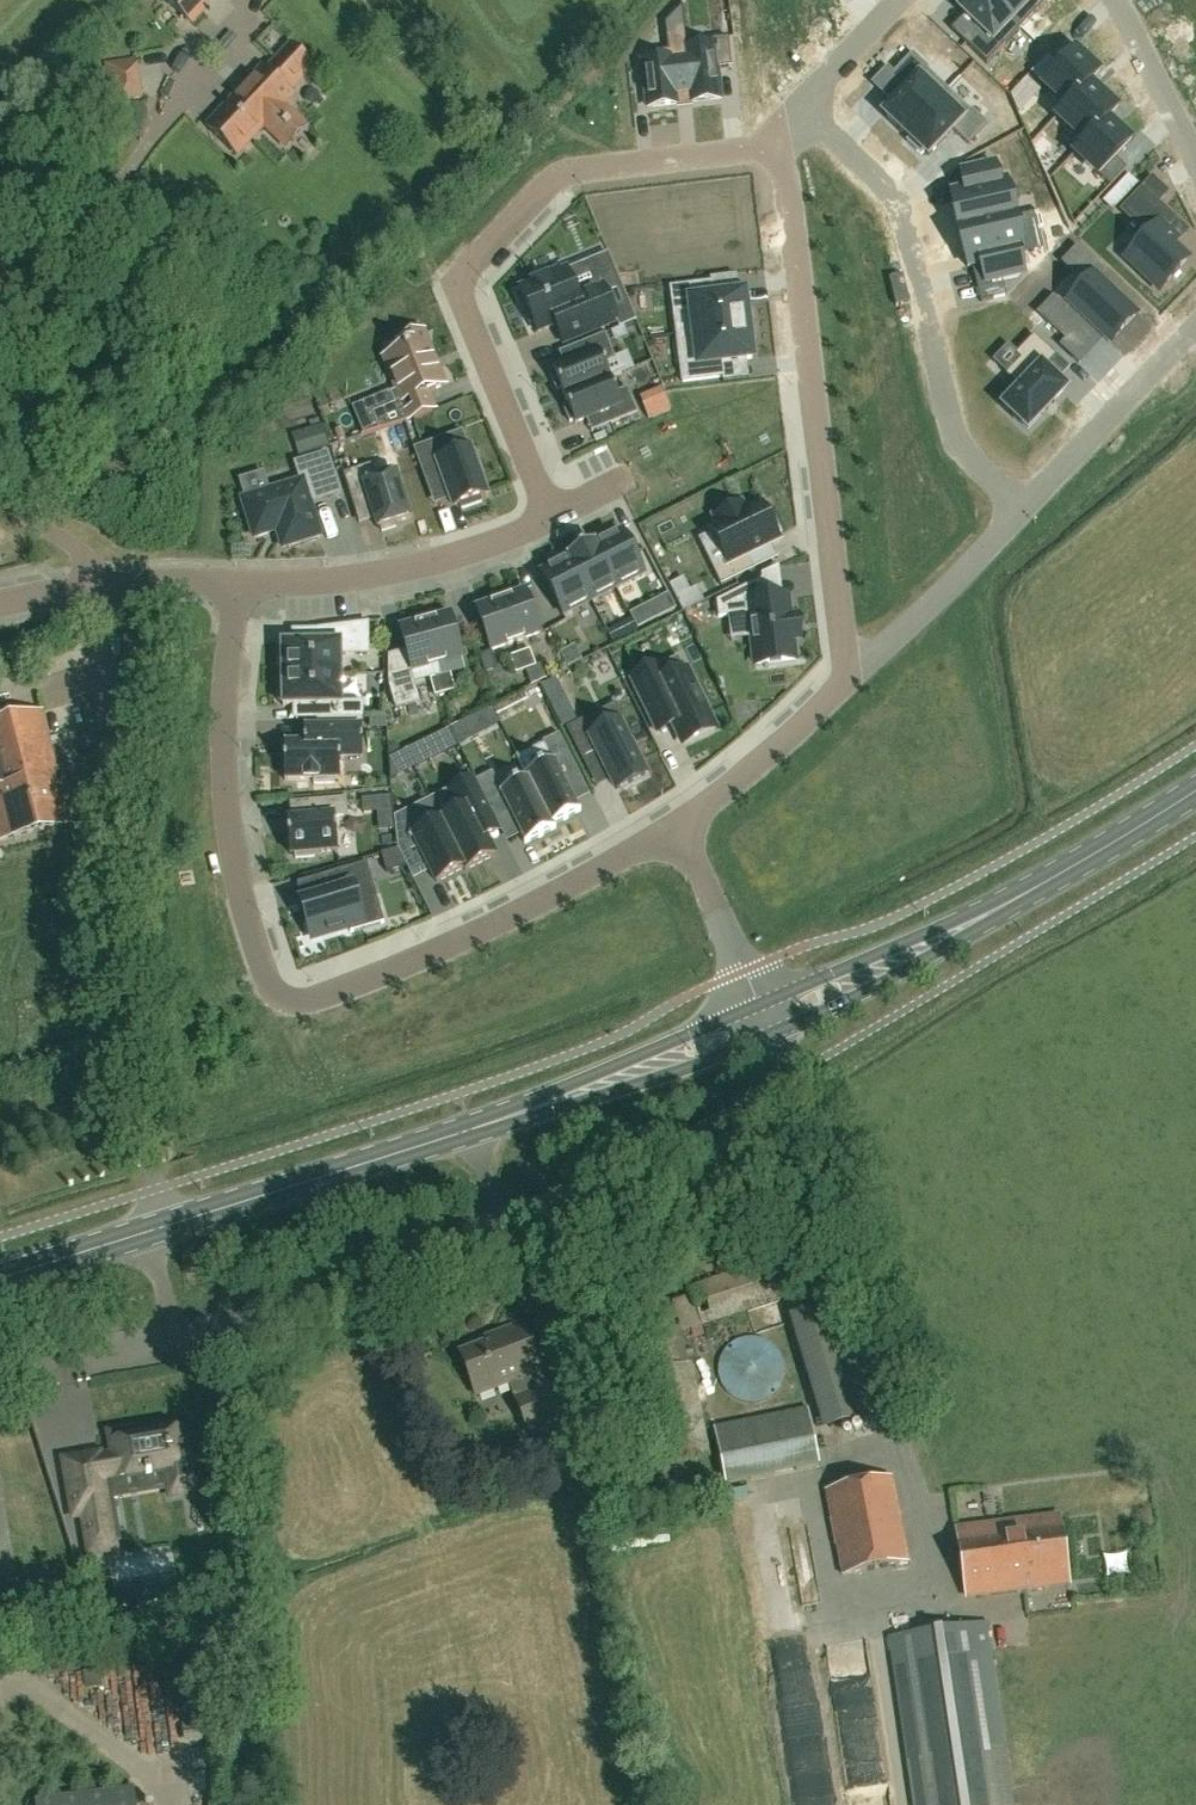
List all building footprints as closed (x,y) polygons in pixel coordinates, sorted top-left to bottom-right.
[(192,23),(203,12),(199,8),(206,0),(168,0),(192,23)] [(960,10),(977,26),(979,28),(974,32),(973,31),(963,41),(987,64),(1021,28),(991,0),(969,0),(960,10)] [(1021,28),(1047,0),(991,0),(1021,28)] [(661,60),(642,62),(648,108),(677,105),(676,94),(690,93),(691,93),(686,49),(687,48),(682,7),(665,25),(668,52),(660,53),(661,60)] [(687,48),(686,49),(691,93),(690,93),(691,103),(703,102),(721,100),(717,69),(731,67),(728,39),(712,41),(713,45),(687,48)] [(262,68),(247,84),(234,98),(264,126),(278,139),(285,131),(286,132),(291,128),(289,126),(297,118),(283,105),(292,96),(289,92),(313,67),(290,46),(266,72),(262,68)] [(1048,56),(1031,73),(1067,107),(1089,84),(1099,73),(1074,50),(1059,66),(1048,56)] [(893,103),(884,113),(906,134),(949,89),(927,69),(929,68),(913,53),(893,73),(908,87),(893,103)] [(146,61),(112,64),(114,103),(149,100),(146,61)] [(1000,62),(988,74),(1010,95),(1022,83),(1000,62)] [(1067,107),(1057,117),(1085,143),(1107,120),(1116,110),(1089,84),(1067,107)] [(949,89),(906,134),(909,138),(907,141),(921,155),(924,152),(928,156),(953,130),(968,144),(987,123),(971,108),(970,109),(949,89)] [(264,126),(234,98),(207,126),(237,154),(264,126)] [(1085,143),(1075,154),(1110,187),(1126,170),(1115,160),(1131,143),(1107,120),(1085,143)] [(955,193),(951,194),(959,231),(1015,218),(1006,178),(998,179),(995,164),(966,171),(961,172),(966,190),(955,193)] [(1128,176),(1115,190),(1124,199),(1137,185),(1128,176)] [(1142,189),(1121,212),(1148,237),(1126,260),(1159,291),(1187,262),(1173,248),(1178,243),(1168,234),(1178,224),(1157,204),(1142,189)] [(1015,218),(959,231),(968,268),(972,267),(982,265),(986,284),(1002,280),(1019,276),(1023,275),(1022,272),(1019,256),(1023,255),(1015,218)] [(401,282),(410,290),(425,275),(417,266),(401,282)] [(603,286),(597,288),(577,296),(569,277),(566,270),(559,273),(558,269),(539,277),(541,280),(520,289),(523,298),(520,301),(529,323),(534,324),(538,332),(556,325),(564,343),(590,332),(618,321),(603,286)] [(489,297),(509,289),(503,275),(484,282),(489,297)] [(1053,299),(1038,315),(1066,341),(1067,342),(1086,322),(1103,338),(1109,344),(1135,316),(1097,280),(1096,279),(1087,287),(1069,306),(1053,299)] [(711,283),(671,288),(673,308),(691,305),(695,333),(753,326),(750,308),(746,309),(744,294),(739,294),(715,297),(713,283),(711,283)] [(698,361),(680,363),(682,383),(723,378),(724,377),(723,363),(747,360),(752,360),(750,345),(755,344),(753,326),(695,333),(698,361)] [(619,328),(612,331),(616,340),(627,335),(623,327),(619,328)] [(401,352),(384,359),(397,391),(391,393),(395,404),(373,413),(380,430),(403,423),(435,410),(428,392),(446,385),(424,333),(398,344),(401,352)] [(584,358),(564,366),(553,371),(555,373),(550,375),(557,391),(561,389),(564,397),(610,378),(604,364),(615,359),(605,334),(579,345),(584,358)] [(1020,389),(1003,407),(1028,430),(1046,410),(1048,411),(1049,410),(1048,409),(1053,403),(1054,405),(1055,403),(1054,402),(1065,390),(1057,382),(1043,369),(1054,357),(1055,357),(1034,337),(1017,354),(1016,356),(1021,360),(1007,375),(1006,376),(1020,389)] [(610,378),(564,397),(568,405),(563,407),(570,423),(574,421),(575,424),(586,419),(606,411),(611,424),(638,414),(627,388),(616,393),(610,378)] [(331,435),(299,443),(302,457),(334,449),(331,435)] [(454,507),(460,505),(462,509),(482,502),(480,498),(486,496),(479,475),(483,474),(475,451),(471,453),(470,450),(468,450),(447,458),(440,440),(415,449),(425,479),(442,473),(451,498),(454,507)] [(279,536),(283,547),(320,536),(308,496),(335,487),(337,494),(339,493),(327,454),(296,464),(301,481),(243,500),(254,538),(272,532),(274,529),(281,532),(279,536)] [(369,499),(375,519),(378,528),(380,528),(382,532),(397,528),(395,523),(410,518),(396,473),(375,479),(371,465),(344,473),(353,504),(369,499)] [(70,488),(76,478),(70,474),(64,484),(70,488)] [(727,562),(713,569),(721,586),(755,569),(748,554),(770,543),(779,539),(777,535),(781,533),(772,513),(767,515),(762,504),(745,513),(741,504),(715,517),(719,526),(711,530),(712,532),(727,562)] [(595,546),(594,546),(616,588),(644,574),(623,532),(595,546)] [(594,543),(567,556),(569,559),(570,559),(591,601),(616,588),(594,546),(595,546),(594,543)] [(569,559),(542,573),(563,615),(591,601),(570,559),(569,559)] [(762,579),(716,601),(718,618),(728,617),(749,614),(752,639),(755,664),(795,659),(793,639),(798,638),(795,619),(790,619),(788,599),(783,599),(766,602),(763,579),(762,579)] [(501,600),(516,642),(541,633),(526,591),(501,600)] [(669,597),(650,607),(656,619),(676,610),(669,597)] [(491,651),(516,642),(501,600),(476,609),(491,651)] [(425,622),(437,665),(463,658),(451,615),(425,622)] [(282,666),(283,675),(340,674),(340,655),(354,654),(354,642),(369,642),(368,622),(315,629),(316,643),(282,644),(282,649),(278,649),(278,666),(282,666)] [(411,672),(437,665),(425,622),(400,629),(411,672)] [(520,653),(526,670),(536,667),(530,650),(520,653)] [(516,674),(526,670),(520,653),(510,657),(516,674)] [(715,727),(688,671),(686,673),(668,681),(660,665),(631,679),(646,709),(656,731),(657,732),(658,731),(673,724),(682,743),(715,727)] [(440,676),(445,693),(455,691),(450,673),(440,676)] [(340,674),(283,675),(283,684),(279,684),(279,701),(283,701),(283,706),(317,706),(317,719),(363,719),(362,703),(341,703),(340,674)] [(435,696),(445,693),(440,676),(430,679),(435,696)] [(566,699),(551,707),(562,728),(577,720),(566,699)] [(71,824),(65,800),(70,799),(64,776),(60,777),(44,712),(0,723),(0,841),(71,824)] [(646,774),(620,725),(620,723),(601,733),(593,716),(567,729),(585,765),(600,757),(612,779),(617,789),(629,783),(633,781),(646,774)] [(305,726),(305,742),(284,743),(285,780),(314,780),(314,785),(335,784),(335,780),(340,779),(340,758),(362,757),(362,725),(305,726)] [(552,761),(524,775),(525,777),(526,776),(527,779),(528,778),(552,826),(553,825),(563,820),(564,821),(568,819),(568,818),(581,811),(580,810),(579,810),(575,803),(564,781),(579,773),(559,734),(543,742),(552,761)] [(492,772),(476,781),(488,805),(495,820),(510,812),(522,835),(525,842),(524,843),(525,844),(538,838),(538,839),(543,836),(543,835),(556,829),(555,827),(554,828),(553,825),(552,826),(528,778),(527,779),(502,792),(492,772)] [(458,810),(440,819),(465,869),(494,854),(485,837),(500,829),(495,820),(488,805),(476,781),(474,777),(447,790),(458,810)] [(306,818),(291,820),(287,820),(290,854),(295,854),(295,859),(314,857),(314,852),(338,850),(335,818),(348,816),(346,798),(308,801),(309,814),(306,818)] [(413,807),(394,817),(398,849),(398,850),(416,841),(427,863),(435,880),(463,866),(464,869),(465,869),(440,819),(423,828),(413,807)] [(381,854),(386,873),(406,867),(398,850),(381,854)] [(306,915),(313,939),(350,928),(363,924),(356,900),(376,894),(366,863),(320,877),(326,895),(304,901),(308,914),(307,915),(306,915)] [(682,1333),(791,1297),(778,1258),(687,1288),(690,1297),(672,1303),(680,1328),(680,1329),(682,1333)] [(839,1303),(806,1313),(840,1424),(873,1414),(839,1303)] [(528,1432),(582,1412),(569,1379),(544,1388),(521,1325),(494,1336),(495,1340),(458,1354),(474,1397),(520,1380),(525,1393),(515,1397),(528,1432)] [(670,1465),(710,1457),(691,1364),(688,1364),(680,1329),(680,1328),(645,1335),(652,1372),(650,1372),(670,1465)] [(783,1374),(783,1371),(783,1368),(782,1365),(782,1362),(781,1360),(780,1357),(778,1354),(777,1352),(775,1350),(773,1348),(771,1346),(769,1344),(766,1342),(764,1341),(761,1340),(758,1339),(755,1338),(753,1338),(750,1338),(747,1338),(744,1338),(741,1339),(738,1340),(736,1341),(733,1342),(731,1344),(728,1346),(726,1348),(724,1350),(722,1352),(721,1354),(719,1357),(718,1360),(717,1362),(717,1365),(716,1368),(716,1371),(716,1374),(717,1377),(717,1380),(718,1382),(719,1385),(721,1388),(722,1390),(724,1393),(726,1395),(728,1397),(731,1398),(733,1400),(736,1401),(738,1402),(741,1403),(744,1404),(747,1404),(750,1404),(753,1404),(755,1404),(758,1403),(761,1402),(764,1401),(766,1400),(769,1398),(771,1397),(773,1395),(775,1393),(777,1390),(778,1388),(780,1385),(781,1382),(782,1380),(782,1377),(783,1374)] [(818,1467),(807,1410),(712,1430),(724,1486),(818,1467)] [(83,1515),(89,1551),(115,1547),(113,1532),(118,1531),(110,1480),(166,1470),(170,1495),(204,1490),(196,1439),(182,1441),(180,1431),(140,1438),(138,1428),(109,1433),(113,1454),(100,1457),(99,1454),(64,1460),(74,1517),(83,1515)] [(890,1479),(824,1492),(842,1577),(907,1563),(890,1479)] [(966,1599),(1043,1588),(1068,1585),(1058,1517),(956,1532),(966,1599)] [(1005,1753),(986,1625),(888,1640),(913,1804),(1013,1804),(1005,1753)] [(877,1714),(873,1657),(837,1659),(840,1716),(877,1714)] [(848,1744),(883,1736),(880,1726),(845,1734),(848,1744)] [(37,1802),(38,1804),(136,1804),(134,1791),(37,1802)]
